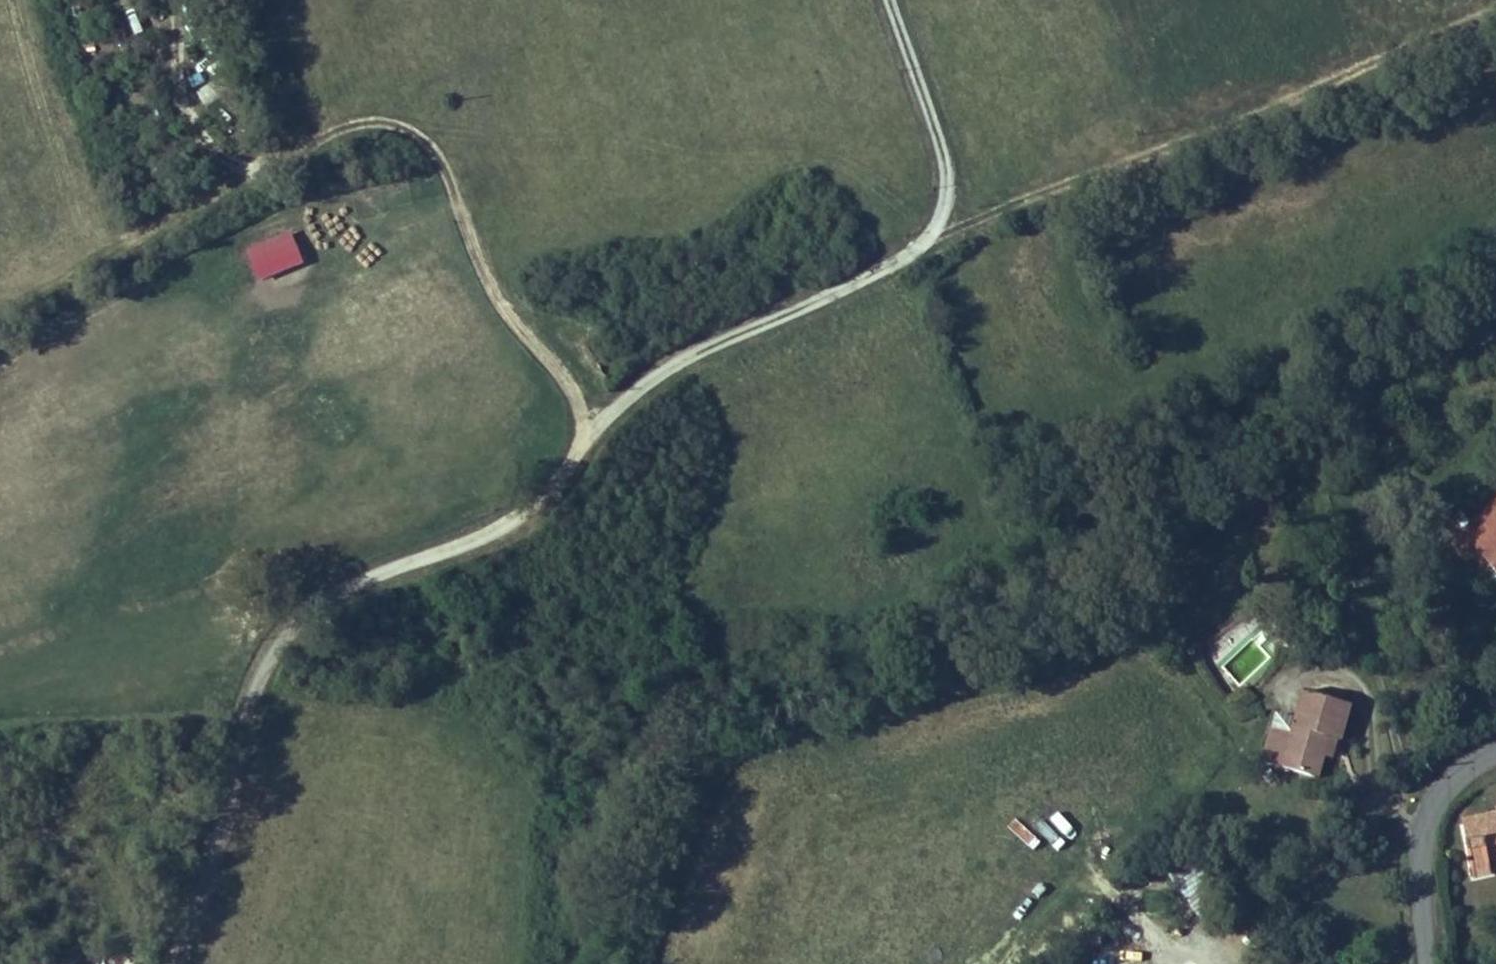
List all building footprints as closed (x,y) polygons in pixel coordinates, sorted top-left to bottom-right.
[(257,283),(302,265),(289,232),(244,250),(257,283)] [(1493,505),(1471,524),(1461,512),(1441,530),(1459,552),(1462,549),(1482,566),(1487,562),(1490,565),(1495,572),(1495,508),(1493,505)] [(1490,565),(1474,579),(1486,593),(1495,584),(1495,572),(1490,565)] [(1350,705),(1304,691),(1282,768),(1318,778),(1324,755),(1329,737),(1336,740),(1340,741),(1350,705)] [(1261,762),(1282,768),(1296,720),(1275,714),(1261,762)] [(1329,737),(1324,755),(1331,757),(1336,740),(1329,737)] [(1462,822),(1473,876),(1491,873),(1487,858),(1495,856),(1495,815),(1462,822)] [(1095,956),(1112,963),(1119,963),(1124,954),(1101,943),(1095,956)]
